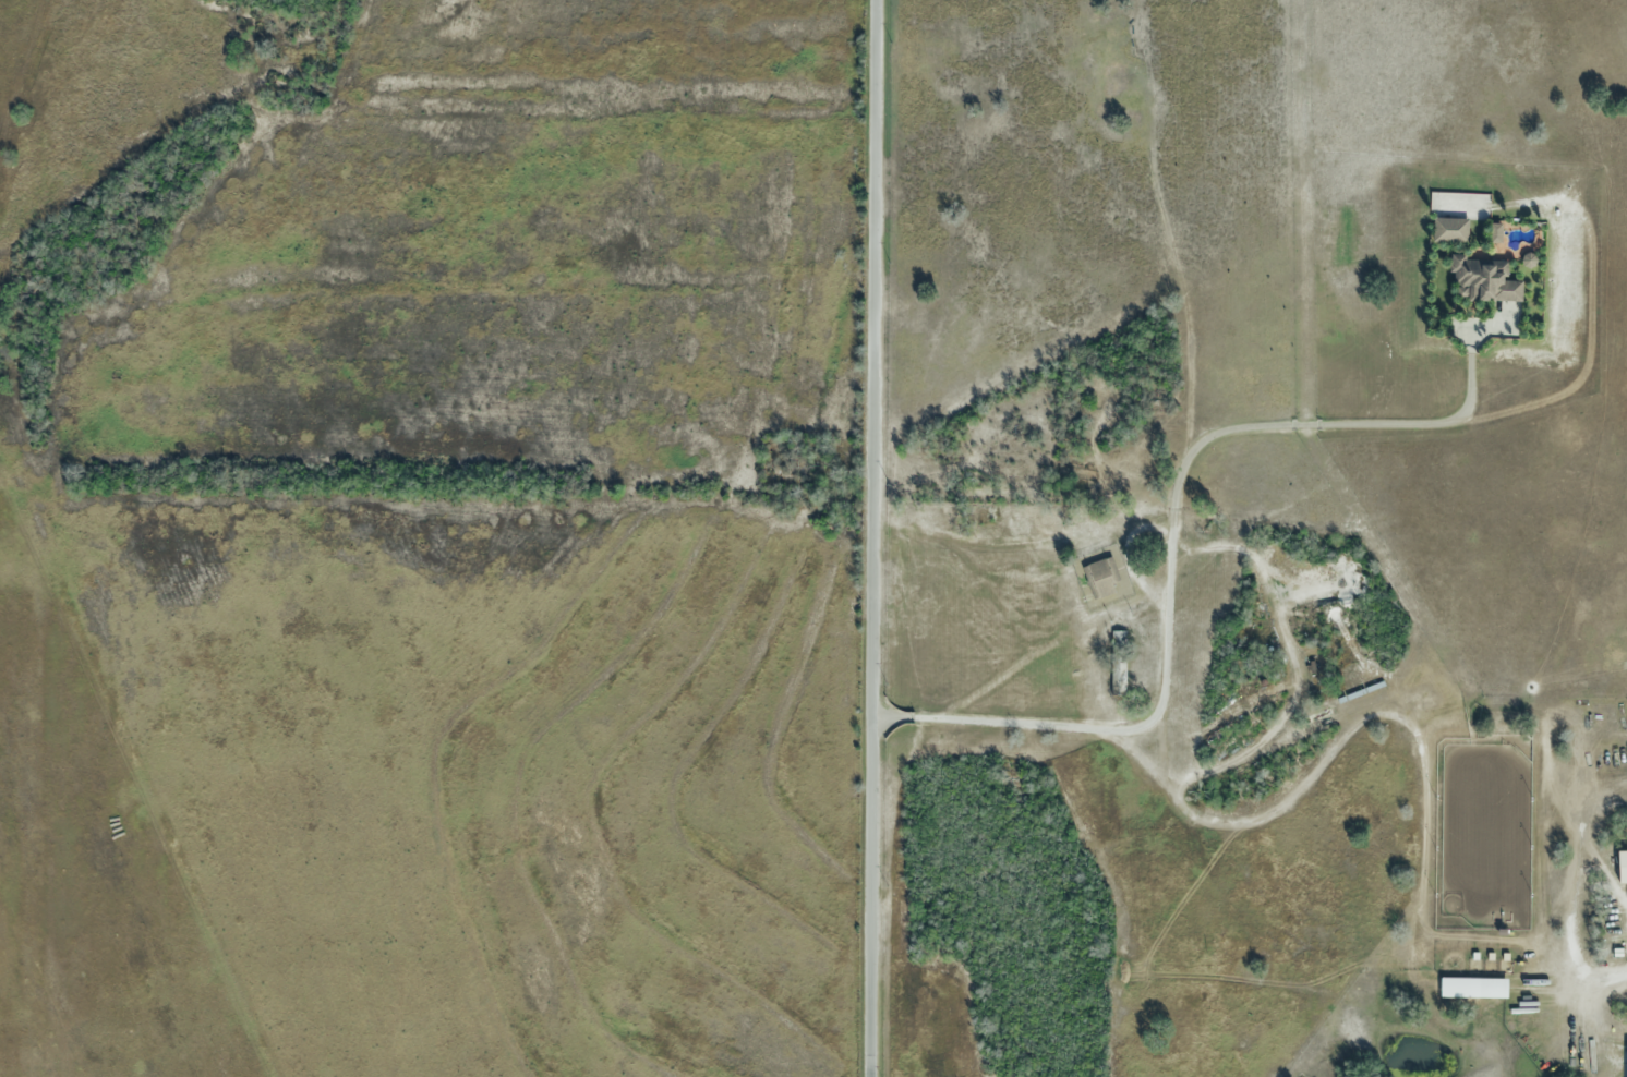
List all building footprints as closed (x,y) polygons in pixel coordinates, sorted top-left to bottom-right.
[(1453,256),(1452,298),(1522,300),(1522,280),(1507,279),(1508,258),(1453,256)] [(1110,695),(1125,695),(1125,631),(1110,631),(1110,695)] [(1252,673),(1235,682),(1241,693),(1258,685),(1252,673)] [(1616,850),(1617,882),(1626,882),(1626,850),(1616,850)] [(1508,997),(1508,977),(1440,977),(1440,997),(1508,997)]
